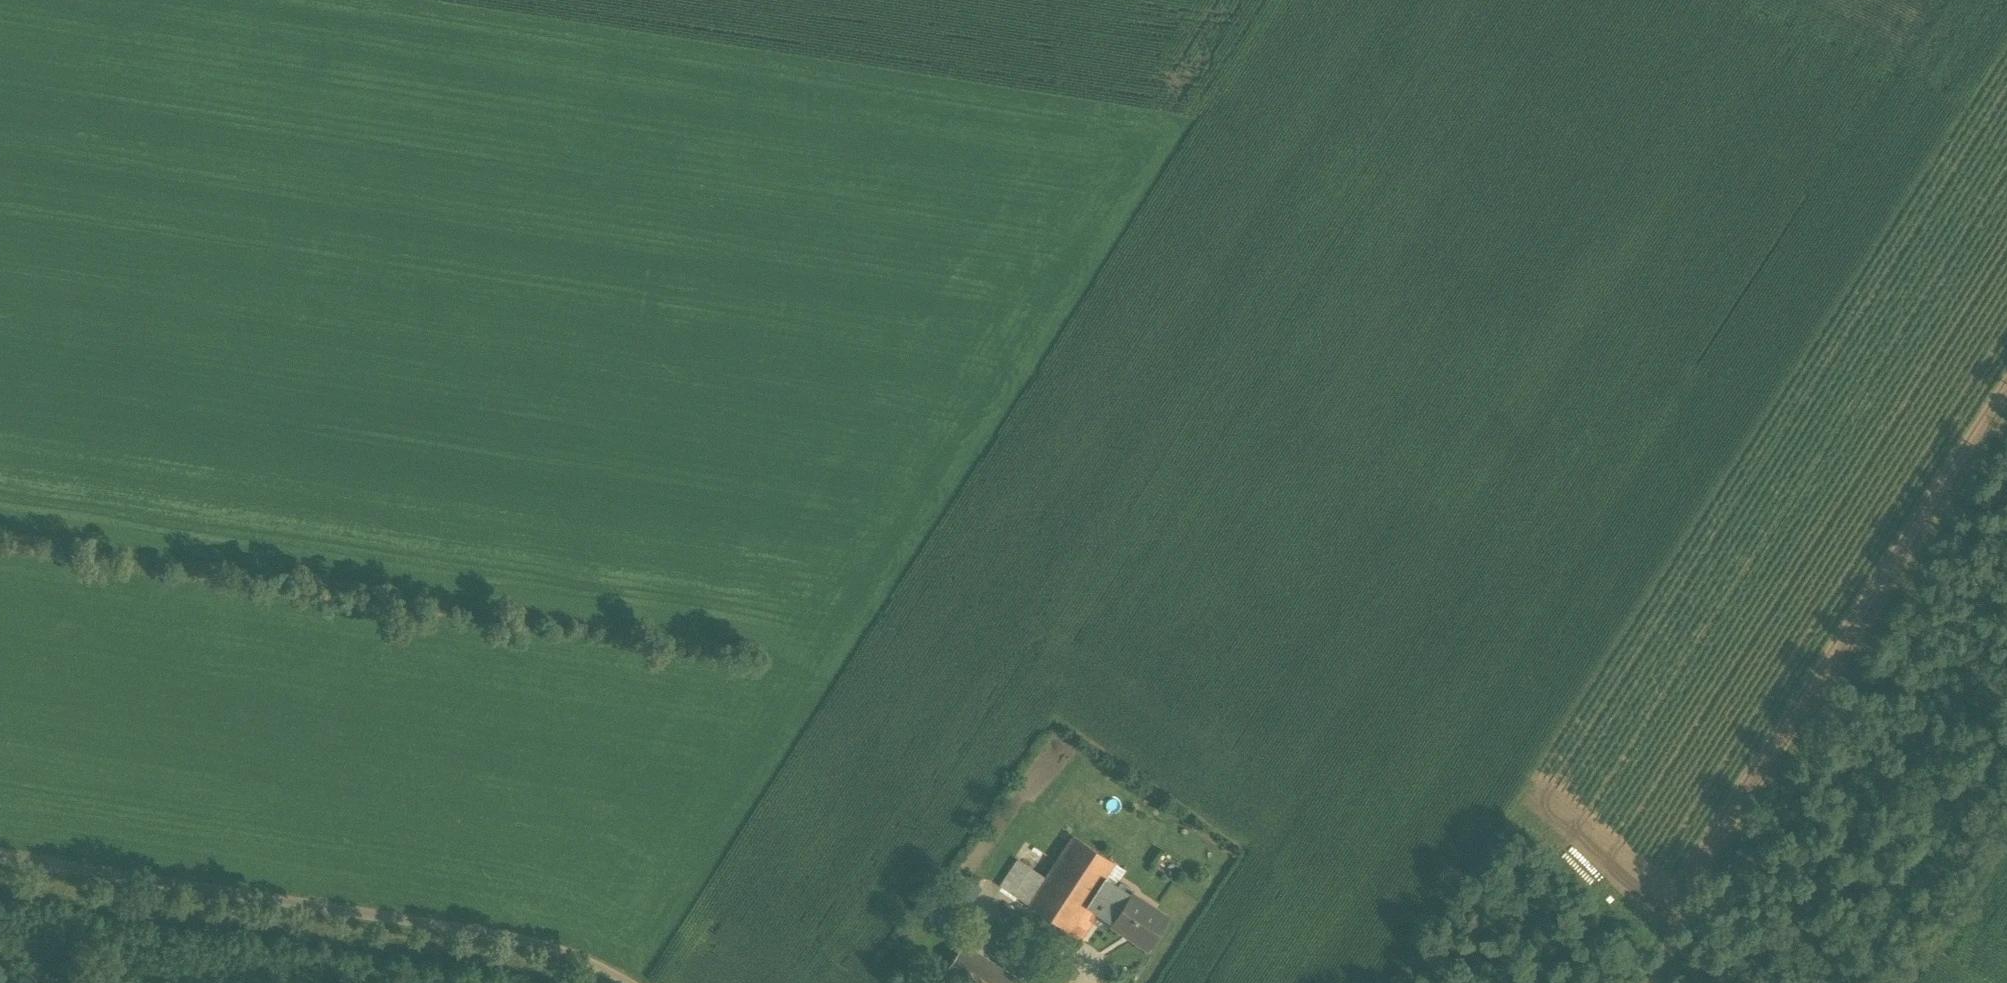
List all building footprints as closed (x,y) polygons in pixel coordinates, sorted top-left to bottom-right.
[(1074,836),(1046,879),(1018,860),(1001,887),(1079,939),(1096,913),(1111,922),(1129,894),(1104,877),(1114,863),(1074,836)] [(1111,922),(1110,923),(1147,947),(1167,917),(1130,893),(1111,922)] [(962,945),(947,967),(966,980),(964,982),(1019,982),(962,945)]
